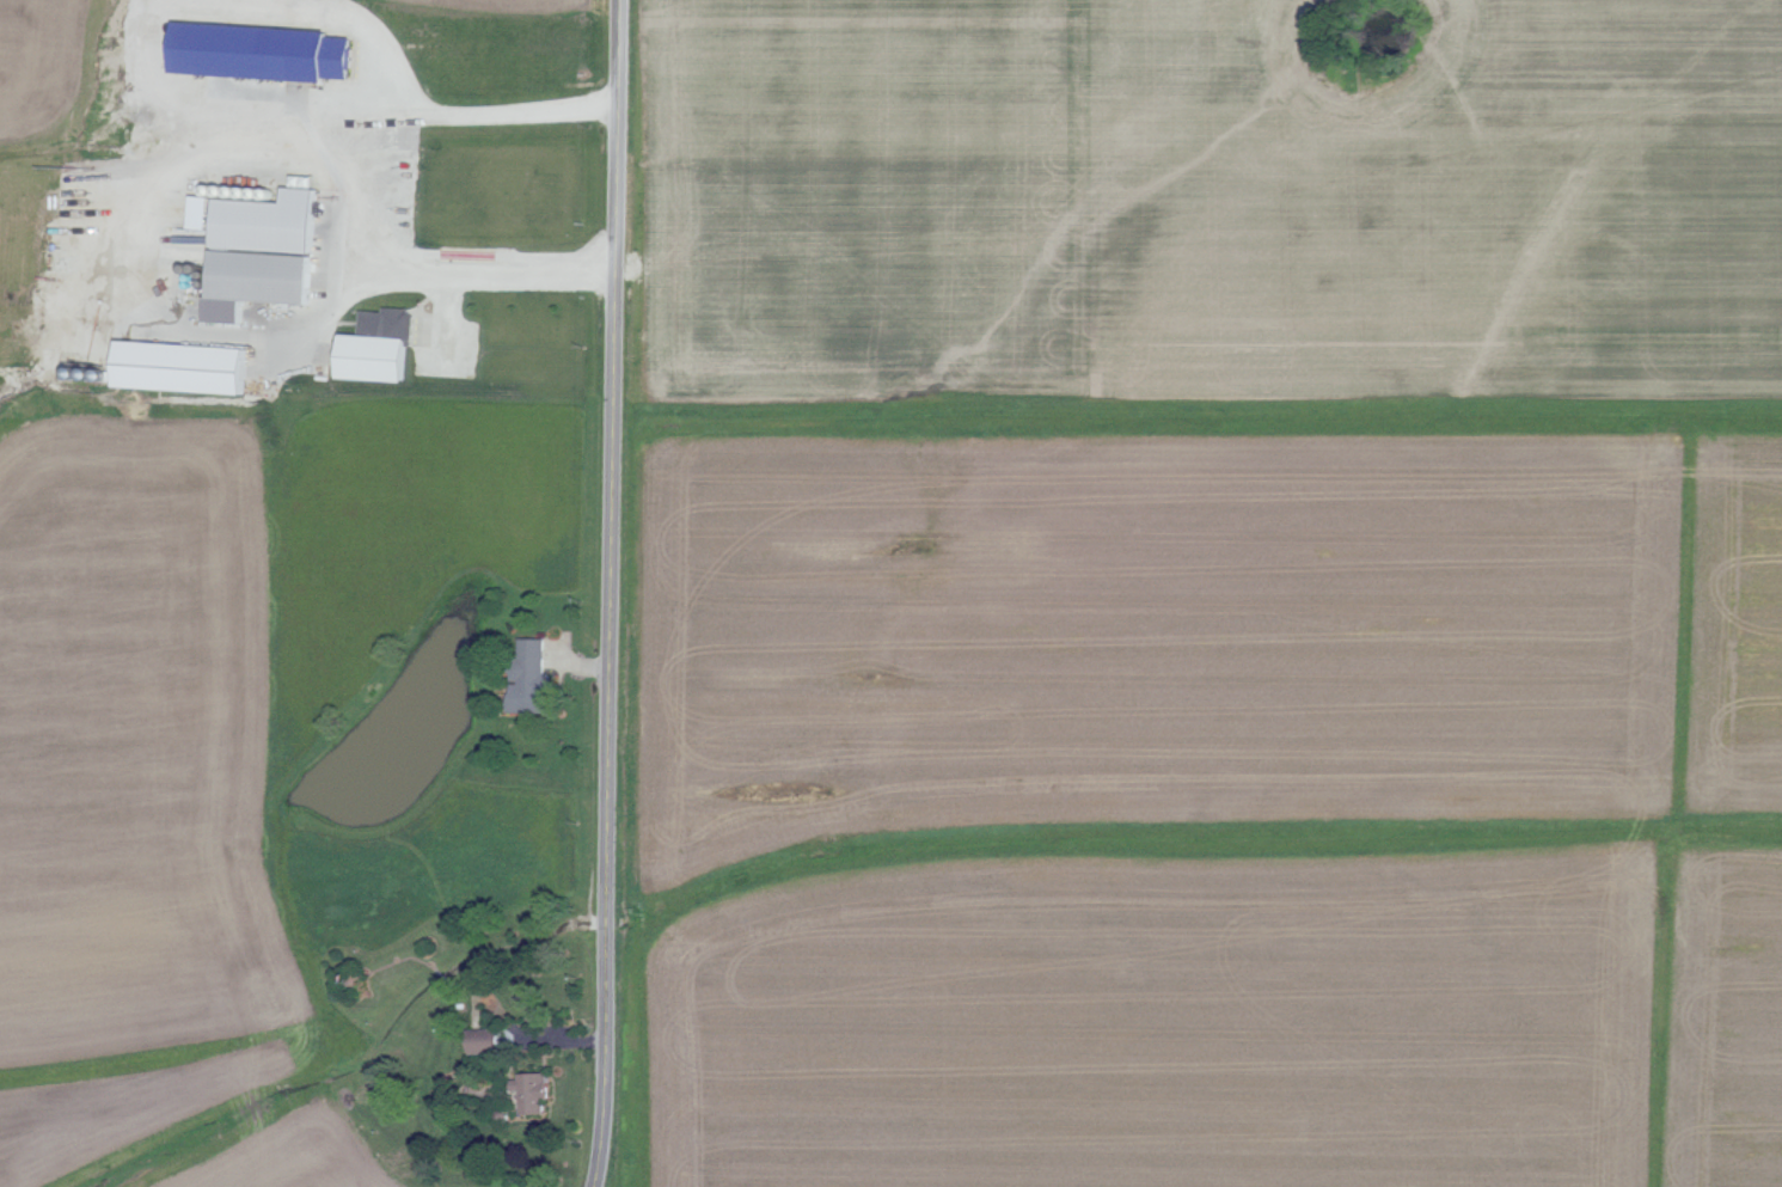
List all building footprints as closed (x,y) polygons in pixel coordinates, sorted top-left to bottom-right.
[(177,73),(328,81),(329,77),(351,79),(353,37),(330,36),(330,30),(180,22),(177,73)] [(312,304),(320,177),(295,175),(294,187),(288,187),(287,202),(196,196),(195,228),(217,230),(212,322),(245,324),(246,300),(312,304)] [(344,379),(412,382),(415,309),(385,308),(384,311),(363,311),(361,335),(346,334),(344,379)] [(252,347),(124,341),(122,389),(250,394),(252,347)] [(513,710),(548,711),(549,637),(523,637),(523,657),(516,657),(515,681),(513,681),(513,710)] [(498,1053),(497,1028),(472,1029),(472,1054),(498,1053)] [(548,1113),(548,1098),(553,1098),(552,1074),(515,1075),(515,1091),(523,1091),(524,1114),(548,1113)]
